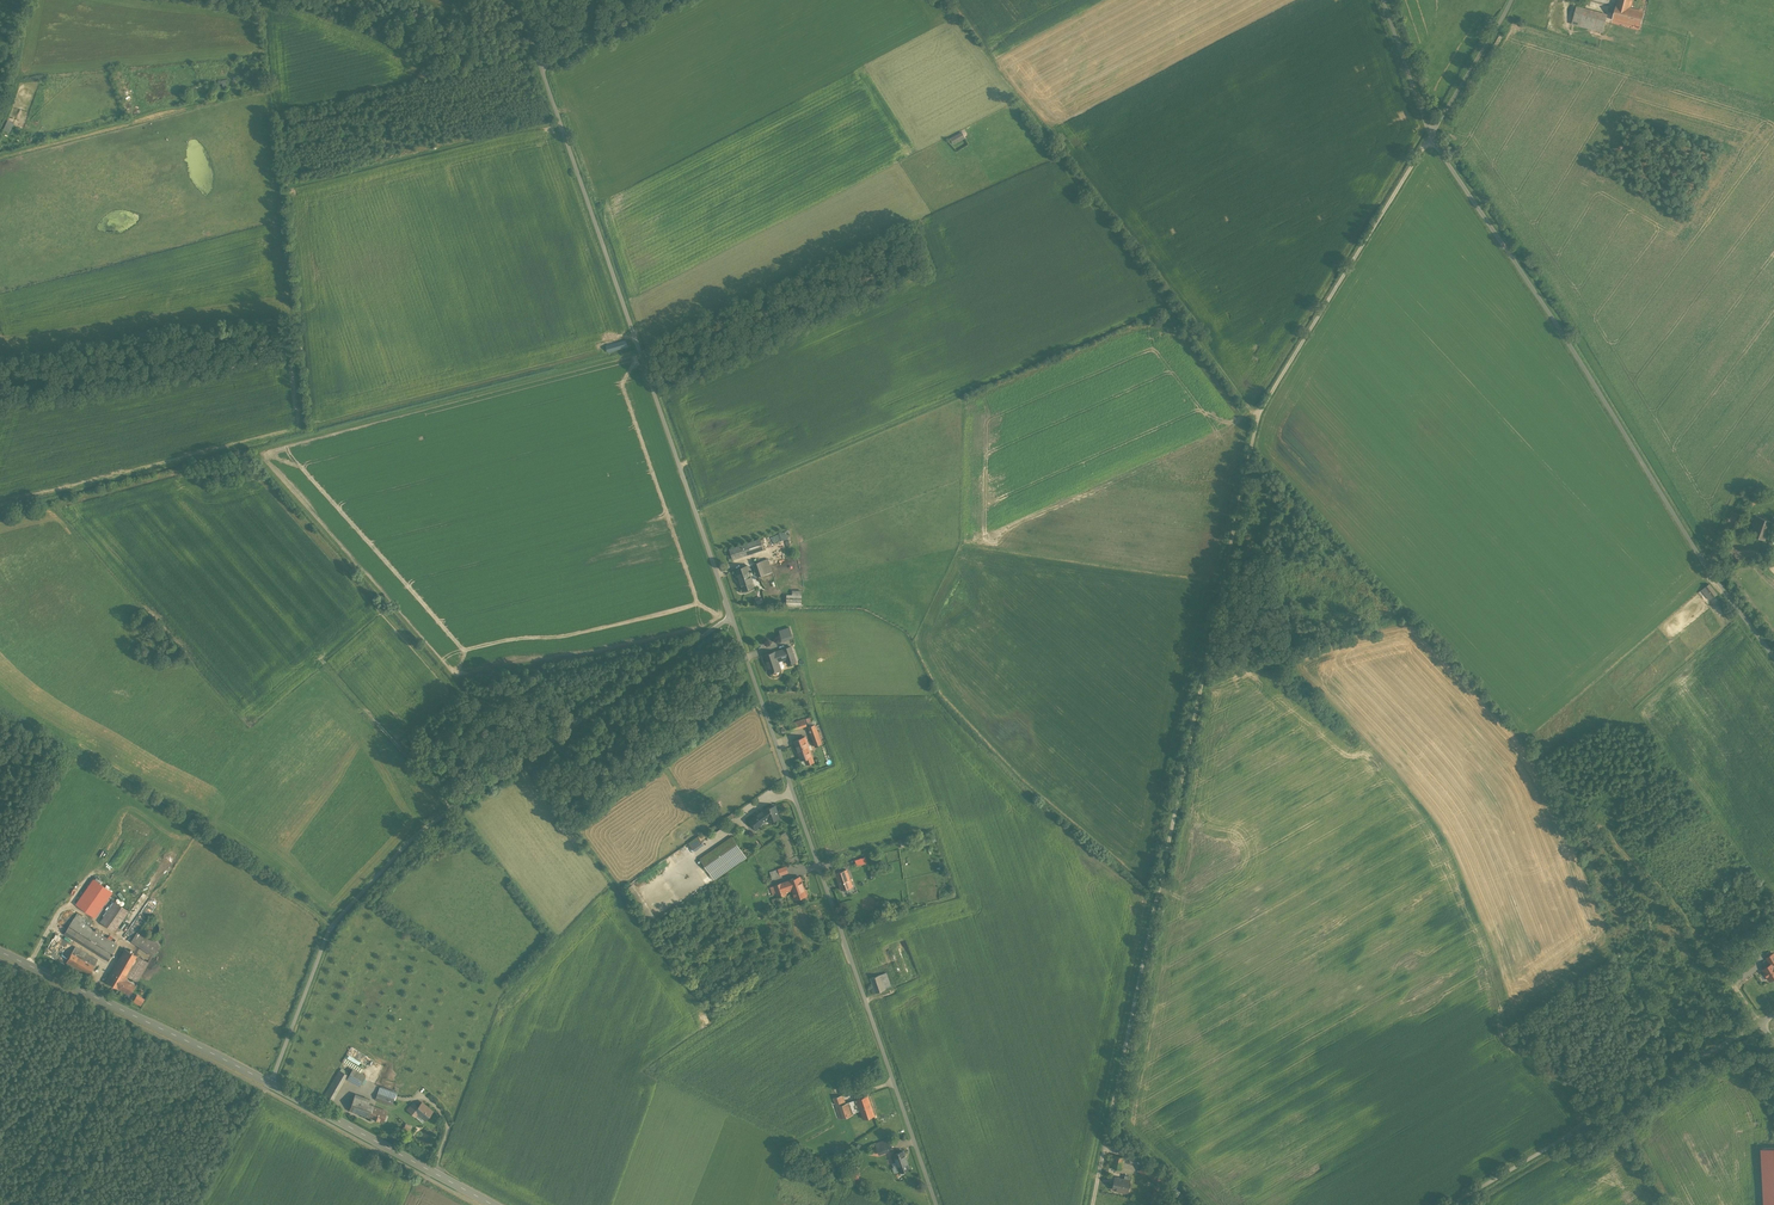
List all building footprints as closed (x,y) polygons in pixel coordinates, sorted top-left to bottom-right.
[(1630,7),(1616,4),(1612,19),(1639,26),(1639,28),(1640,26),(1644,11),(1630,7)] [(1585,9),(1577,7),(1572,23),(1580,25),(1585,9)] [(1608,16),(1585,9),(1580,25),(1603,32),(1606,21),(1608,16)] [(226,79),(217,80),(218,89),(227,88),(226,79)] [(3,129),(9,132),(14,122),(7,119),(3,129)] [(962,132),(953,137),(956,142),(965,137),(962,132)] [(626,340),(610,345),(612,350),(627,346),(626,340)] [(1733,510),(1729,520),(1735,523),(1740,513),(1733,510)] [(1771,521),(1759,517),(1752,535),(1765,540),(1769,529),(1772,522),(1771,521)] [(760,539),(729,549),(733,559),(763,549),(760,539)] [(768,559),(753,564),(757,576),(772,571),(768,559)] [(748,565),(736,569),(743,590),(754,586),(749,572),(750,572),(748,565)] [(1717,594),(1710,584),(1706,586),(1706,587),(1712,597),(1717,594)] [(802,591),(792,591),(792,592),(792,595),(787,595),(787,603),(801,604),(802,591)] [(783,641),(793,638),(790,626),(779,629),(783,641)] [(791,646),(783,649),(786,658),(788,664),(796,661),(791,646)] [(783,649),(764,655),(770,673),(780,669),(778,661),(786,658),(783,649)] [(805,720),(789,725),(790,730),(806,724),(805,720)] [(822,744),(814,721),(807,724),(815,746),(822,744)] [(805,737),(794,741),(801,760),(805,758),(811,756),(807,746),(808,745),(805,737)] [(775,805),(765,809),(767,815),(769,821),(779,818),(775,805)] [(757,814),(749,821),(756,828),(761,823),(761,821),(760,819),(767,815),(765,809),(757,814)] [(689,841),(694,850),(704,845),(699,836),(689,841)] [(732,837),(700,859),(714,879),(746,857),(732,837)] [(857,865),(867,863),(866,857),(855,859),(857,865)] [(786,866),(778,869),(780,875),(788,873),(786,866)] [(846,869),(835,873),(841,890),(852,886),(846,869)] [(800,877),(782,883),(785,890),(791,888),(790,887),(791,887),(795,898),(806,895),(800,877)] [(782,883),(774,885),(777,893),(778,897),(786,894),(785,890),(782,883)] [(115,901),(101,921),(115,931),(128,911),(115,901)] [(117,945),(74,918),(73,920),(115,948),(117,945)] [(115,948),(73,920),(65,933),(64,933),(108,961),(116,948),(115,948)] [(159,930),(159,928),(159,925),(157,923),(155,921),(152,921),(150,922),(148,923),(146,925),(146,928),(146,930),(148,932),(150,934),(153,934),(155,934),(157,932),(159,930)] [(162,943),(140,928),(138,931),(160,946),(162,943)] [(160,946),(138,931),(131,940),(153,956),(160,946)] [(98,959),(75,946),(66,962),(89,974),(98,959)] [(139,956),(125,948),(114,968),(127,976),(139,956)] [(1766,957),(1770,964),(1772,962),(1773,964),(1773,952),(1766,957)] [(139,956),(127,976),(137,981),(148,962),(139,956)] [(1762,968),(1769,980),(1773,977),(1773,964),(1772,962),(1770,964),(1762,968)] [(127,976),(114,968),(106,980),(120,988),(129,993),(128,993),(129,993),(134,984),(125,979),(127,976)] [(886,972),(880,974),(885,988),(891,986),(886,972)] [(880,974),(870,978),(873,986),(875,992),(885,989),(885,988),(880,974)] [(135,993),(132,1002),(141,1005),(144,996),(135,993)] [(365,1076),(353,1069),(347,1078),(360,1085),(365,1076)] [(347,1074),(339,1070),(323,1098),(331,1103),(347,1074)] [(396,1093),(379,1087),(377,1093),(394,1099),(396,1093)] [(394,1099),(377,1093),(375,1099),(392,1105),(394,1099)] [(370,1099),(355,1094),(349,1110),(369,1117),(369,1116),(373,1106),(373,1105),(368,1103),(370,1099)] [(843,1095),(833,1098),(836,1107),(845,1103),(843,1095)] [(867,1096),(855,1100),(858,1107),(860,1106),(861,1110),(864,1118),(874,1115),(867,1096)] [(855,1100),(849,1102),(853,1113),(861,1110),(860,1106),(858,1107),(855,1100)] [(432,1111),(422,1102),(418,1107),(415,1104),(409,1111),(415,1116),(417,1113),(419,1115),(420,1114),(426,1119),(432,1111)] [(845,1103),(836,1107),(841,1119),(853,1114),(853,1113),(849,1102),(845,1103)] [(386,1111),(373,1106),(369,1116),(383,1121),(386,1111)] [(889,1140),(876,1144),(879,1154),(885,1152),(883,1148),(891,1145),(889,1140)] [(909,1168),(903,1151),(894,1154),(896,1162),(899,1171),(900,1172),(909,1168)] [(1124,1157),(1114,1155),(1112,1167),(1121,1169),(1124,1157)] [(1148,1160),(1139,1170),(1144,1176),(1146,1173),(1147,1173),(1154,1166),(1148,1160)] [(1130,1180),(1114,1177),(1115,1177),(1115,1181),(1114,1181),(1112,1189),(1128,1192),(1130,1180)]
